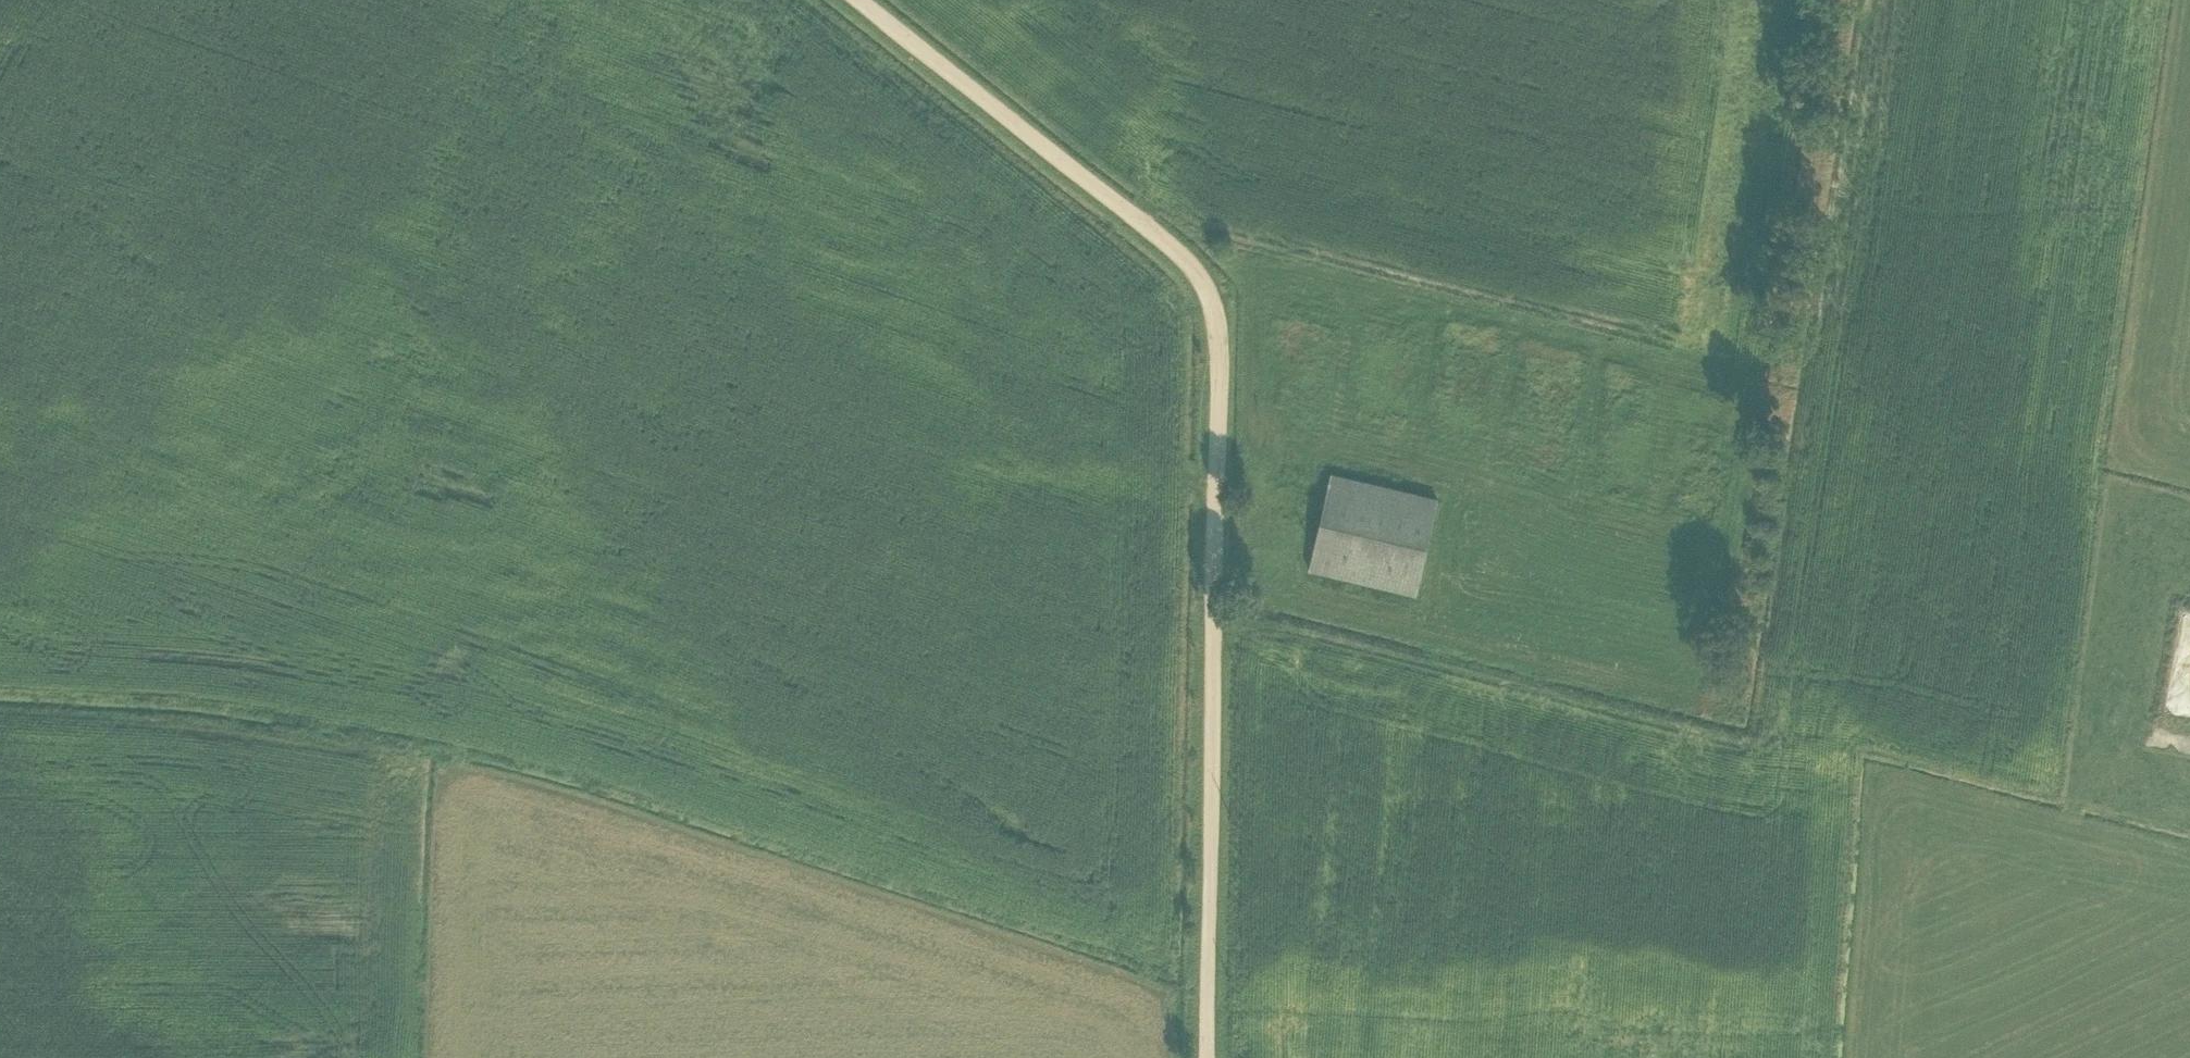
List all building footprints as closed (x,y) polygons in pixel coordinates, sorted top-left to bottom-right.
[(1415,596),(1435,498),(1332,474),(1309,572),(1415,596)]
